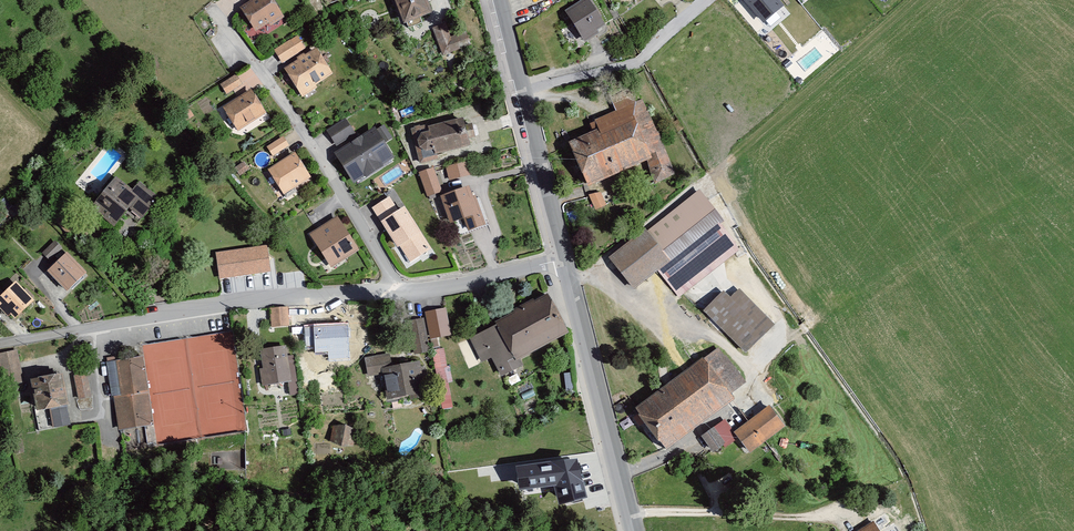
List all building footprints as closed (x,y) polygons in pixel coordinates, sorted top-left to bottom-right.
[(243,6),(257,30),(270,22),(272,25),(286,17),(276,0),(253,0),(243,6)] [(407,23),(435,13),(431,0),(399,0),(407,23)] [(568,12),(588,45),(611,31),(592,0),(588,0),(568,12)] [(763,24),(784,7),(778,0),(743,0),(763,24)] [(470,32),(450,35),(448,22),(435,24),(440,53),(472,47),(470,32)] [(300,34),(276,48),(284,61),(307,47),(300,34)] [(319,47),(286,67),(303,94),(336,73),(319,47)] [(239,74),(223,84),(229,94),(245,84),(239,74)] [(253,87),(224,105),(240,131),(269,113),(253,87)] [(602,130),(574,142),(591,182),(648,158),(659,182),(679,173),(646,96),(636,99),(631,87),(612,95),(619,111),(598,120),(602,130)] [(347,116),(328,127),(339,146),(335,148),(354,180),(395,156),(376,125),(359,135),(347,116)] [(426,122),(412,126),(420,162),(442,157),(440,151),(474,144),(473,138),(478,137),(475,121),(467,123),(465,117),(427,125),(426,122)] [(285,135),(269,145),(275,155),(291,144),(285,135)] [(297,149),(269,166),(286,193),(314,176),(297,149)] [(436,165),(420,171),(428,195),(444,189),(436,165)] [(133,186),(117,174),(91,208),(114,226),(131,204),(146,216),(162,195),(139,178),(133,186)] [(472,184),(443,194),(453,223),(482,213),(472,184)] [(702,188),(612,260),(636,290),(660,271),(683,299),(742,251),(721,226),(728,221),(702,188)] [(602,189),(591,194),(597,210),(609,205),(602,189)] [(399,208),(391,195),(374,206),(409,262),(434,247),(406,204),(399,208)] [(341,213),(312,231),(333,265),(362,247),(341,213)] [(44,253),(52,261),(65,248),(57,240),(44,253)] [(269,242),(215,249),(219,277),(273,270),(269,242)] [(89,273),(69,252),(50,270),(70,291),(89,273)] [(0,297),(0,301),(18,321),(38,302),(19,280),(0,297)] [(734,299),(726,292),(708,311),(749,350),(775,323),(741,291),(734,299)] [(499,325),(471,340),(483,362),(494,357),(504,377),(523,368),(519,360),(568,332),(547,294),(497,321),(499,325)] [(289,304),(272,306),(274,325),(291,324),(289,304)] [(424,311),(430,339),(452,335),(447,307),(424,311)] [(411,355),(429,352),(424,318),(405,321),(411,355)] [(348,322),(304,326),(305,347),(315,346),(315,353),(328,352),(328,361),(351,359),(348,322)] [(286,345),(260,350),(263,368),(259,369),(262,386),(288,382),(291,381),(288,356),(286,345)] [(438,370),(448,369),(445,348),(435,349),(438,370)] [(746,382),(721,349),(637,411),(668,451),(738,399),(733,391),(746,382)] [(382,366),(392,364),(390,353),(365,357),(368,376),(383,374),(382,366)] [(288,382),(290,396),(299,395),(293,355),(288,356),(291,381),(288,382)] [(153,424),(143,356),(110,361),(121,430),(153,424)] [(392,364),(382,366),(383,374),(389,398),(428,390),(422,358),(392,364)] [(203,375),(215,378),(219,364),(207,360),(203,375)] [(89,372),(76,375),(81,400),(94,397),(89,372)] [(66,374),(34,380),(39,413),(72,407),(66,374)] [(775,408),(741,433),(755,452),(788,427),(775,408)] [(340,422),(336,441),(354,445),(358,425),(340,422)] [(736,438),(727,424),(708,437),(716,451),(736,438)] [(555,486),(559,504),(587,497),(577,459),(516,466),(519,489),(555,486)] [(876,523),(861,530),(881,530),(876,523)]
